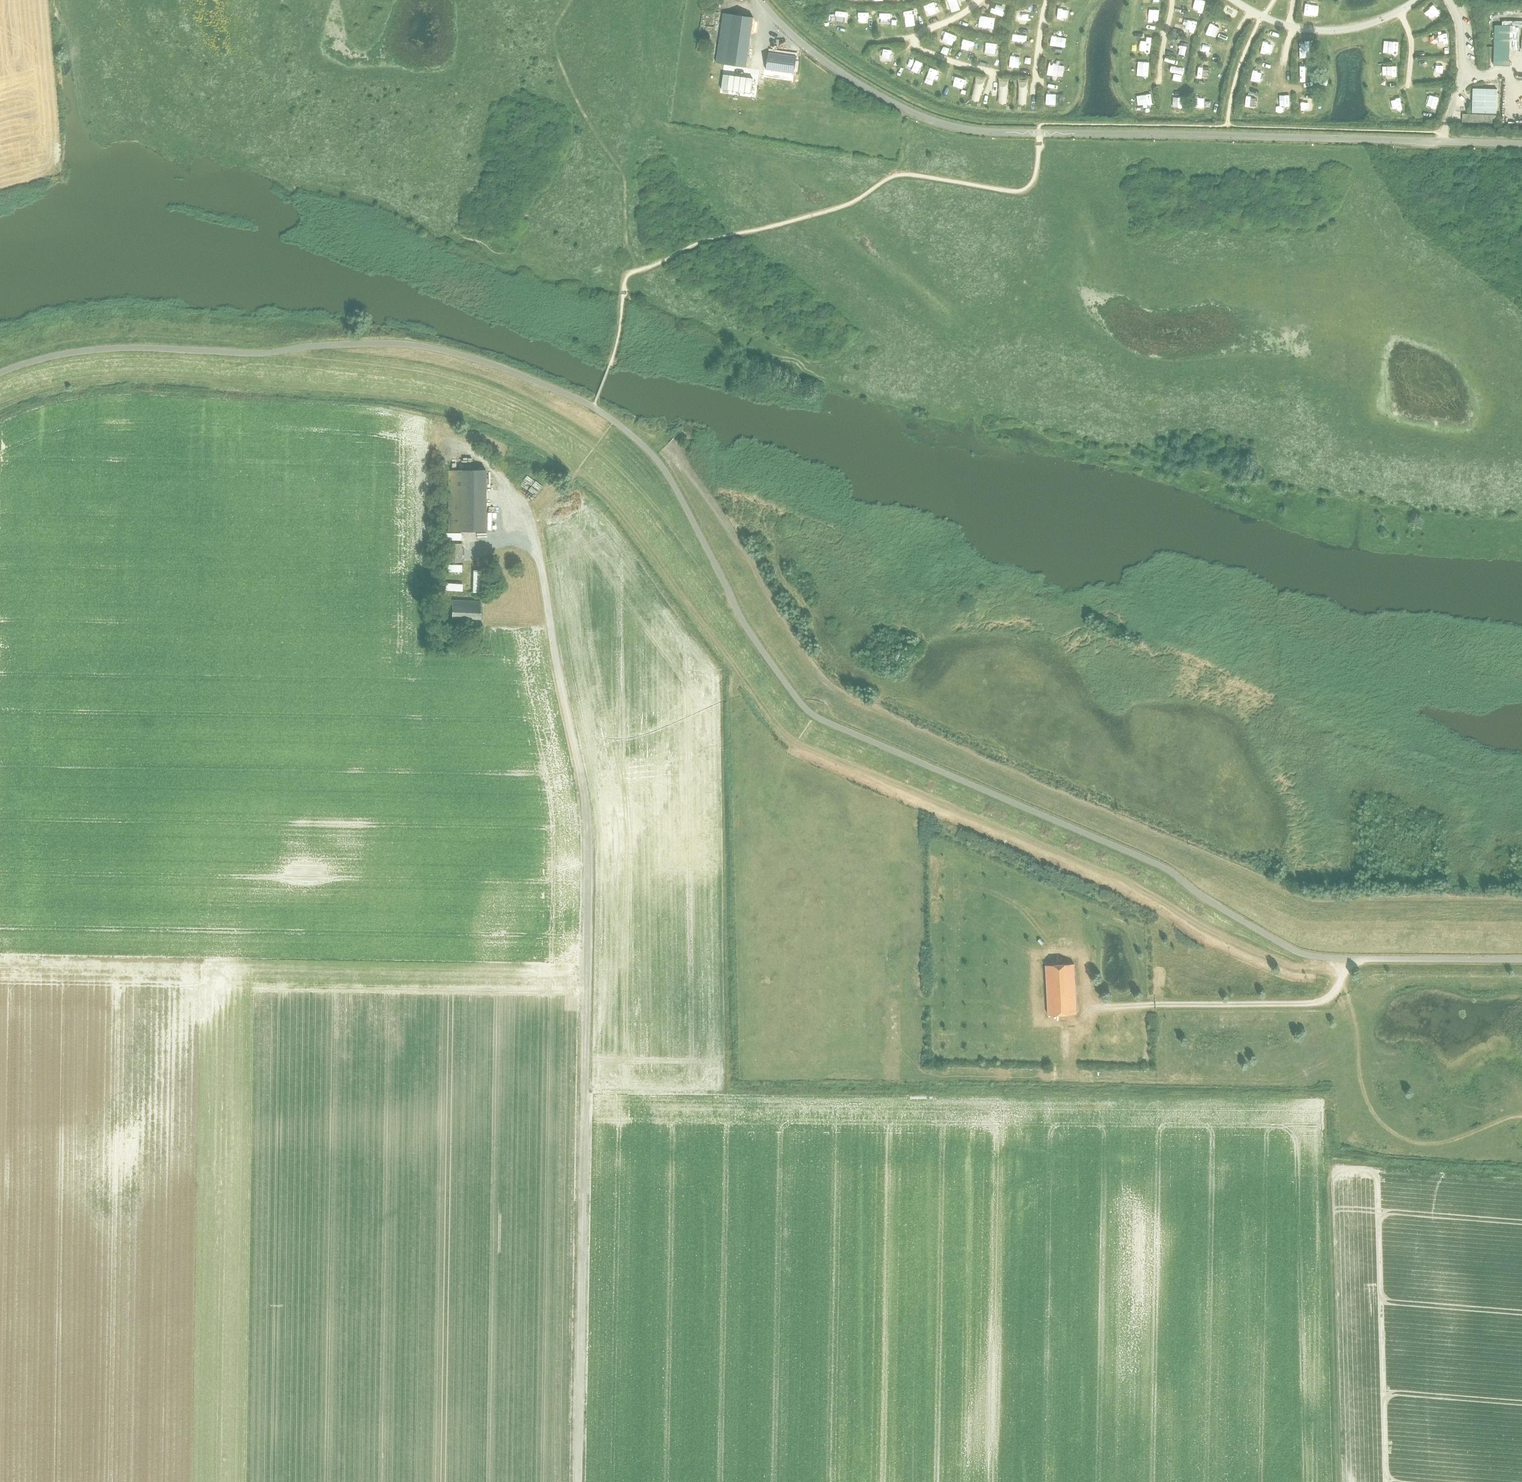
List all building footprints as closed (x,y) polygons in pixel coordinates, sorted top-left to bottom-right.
[(753,17),(723,13),(716,63),(746,67),(753,17)] [(1501,22),(1501,27),(1493,26),(1492,66),(1509,67),(1509,63),(1508,63),(1508,50),(1517,50),(1517,27),(1521,27),(1521,23),(1501,22)] [(768,53),(766,70),(794,74),(796,57),(768,53)] [(1472,88),(1472,112),(1496,113),(1497,89),(1472,88)] [(485,469),(475,469),(448,469),(448,531),(485,531),(485,469)] [(448,562),(461,562),(461,543),(448,543),(448,562)] [(479,619),(480,601),(452,600),(451,617),(479,619)] [(1048,1015),(1076,1014),(1074,963),(1046,965),(1048,1015)]
